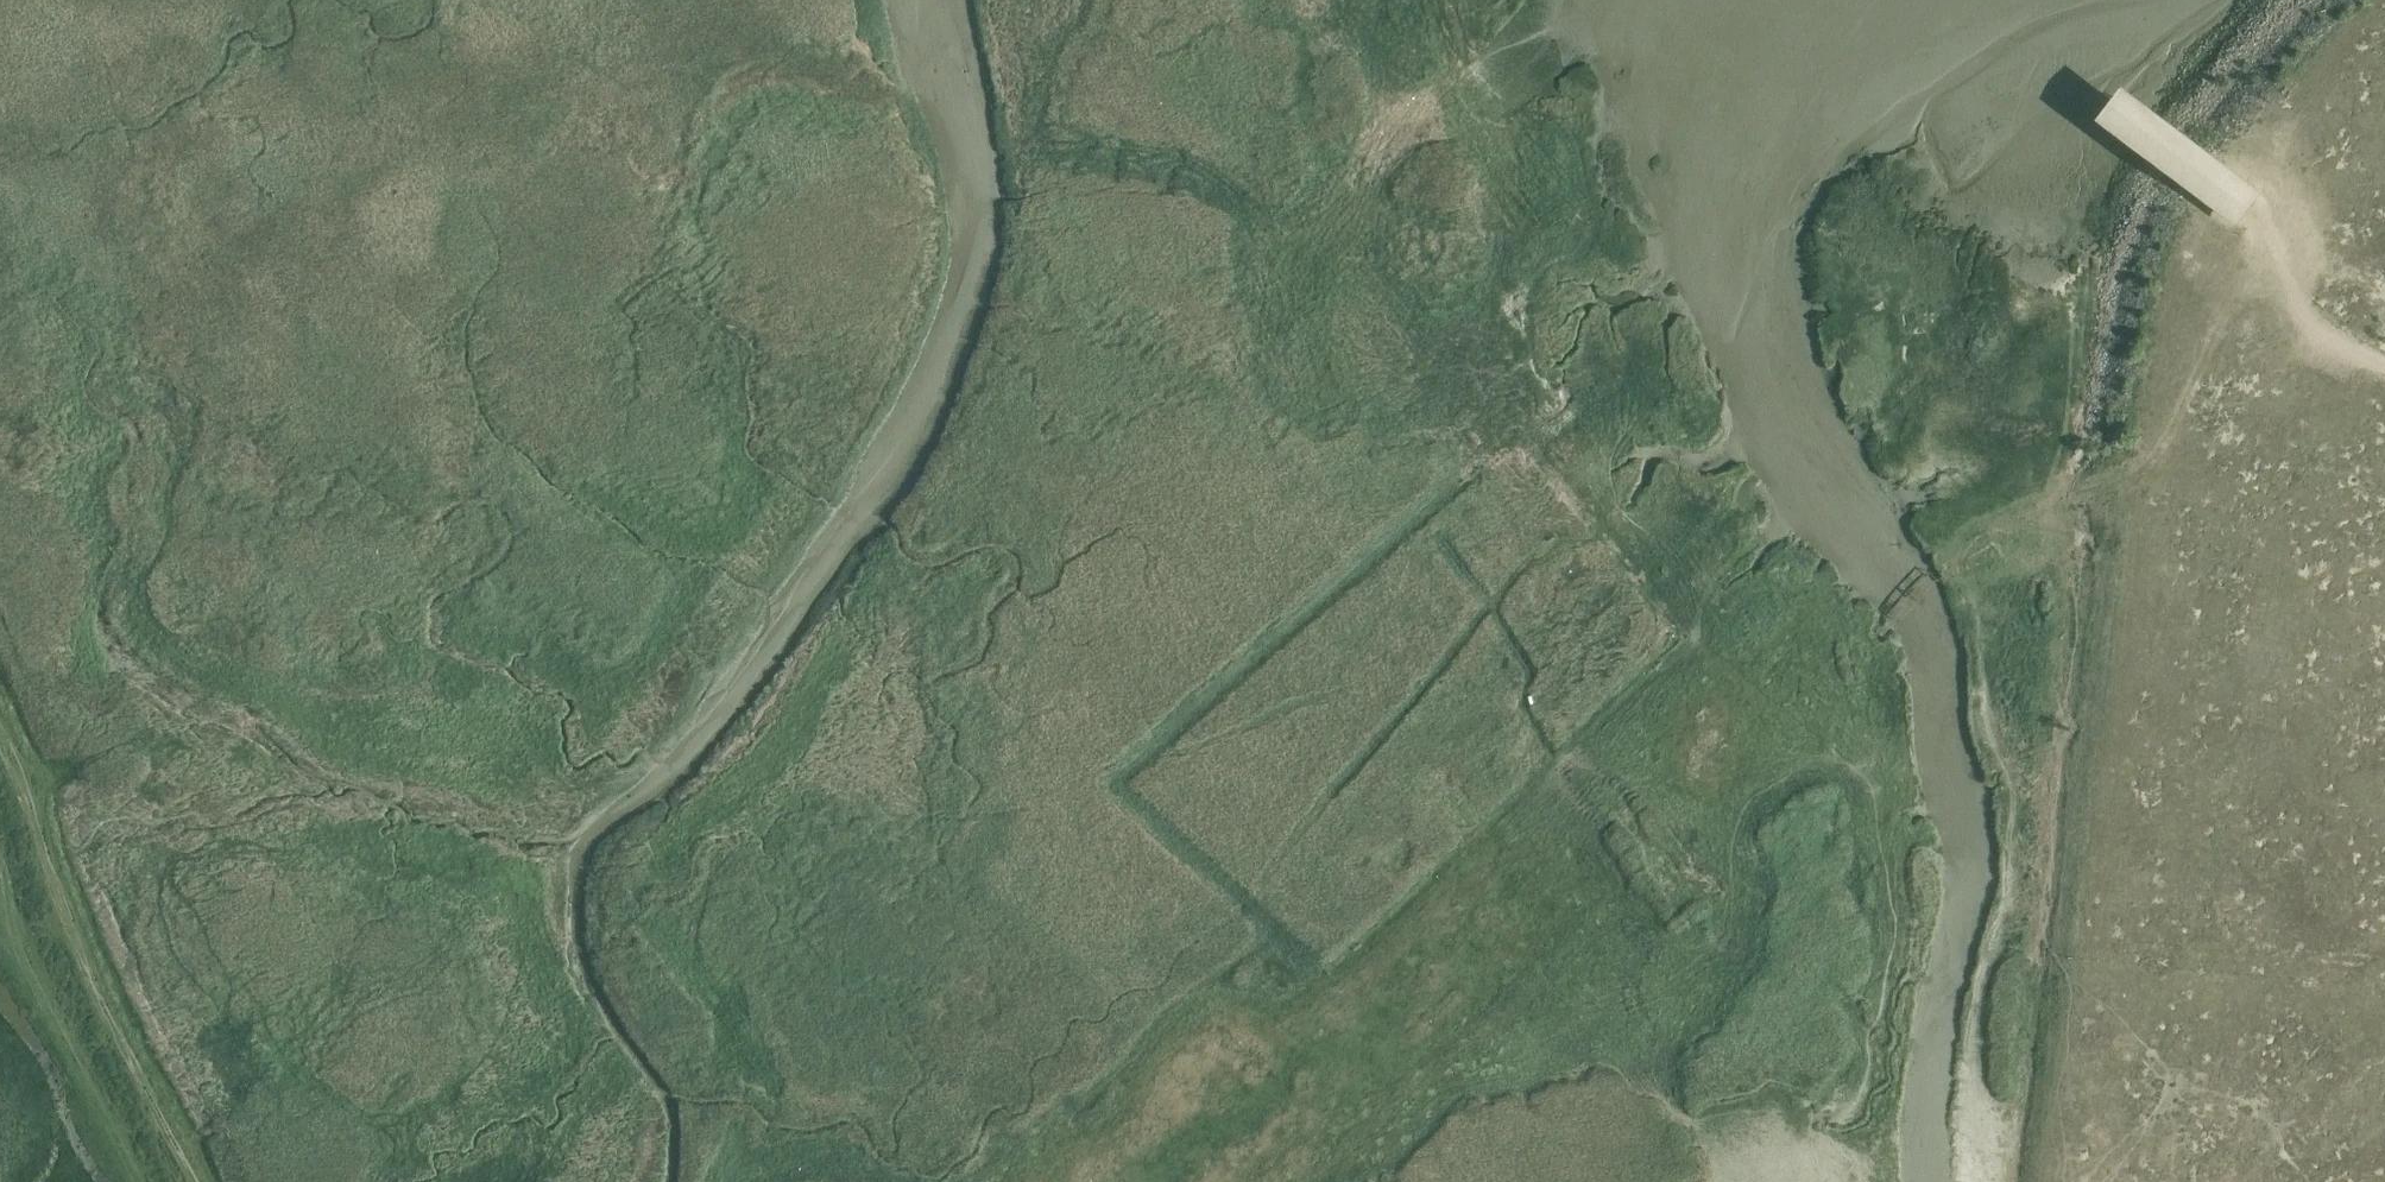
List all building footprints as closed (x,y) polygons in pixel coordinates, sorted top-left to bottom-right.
[(2258,195),(2127,93),(2101,127),(2232,229),(2258,195)]
